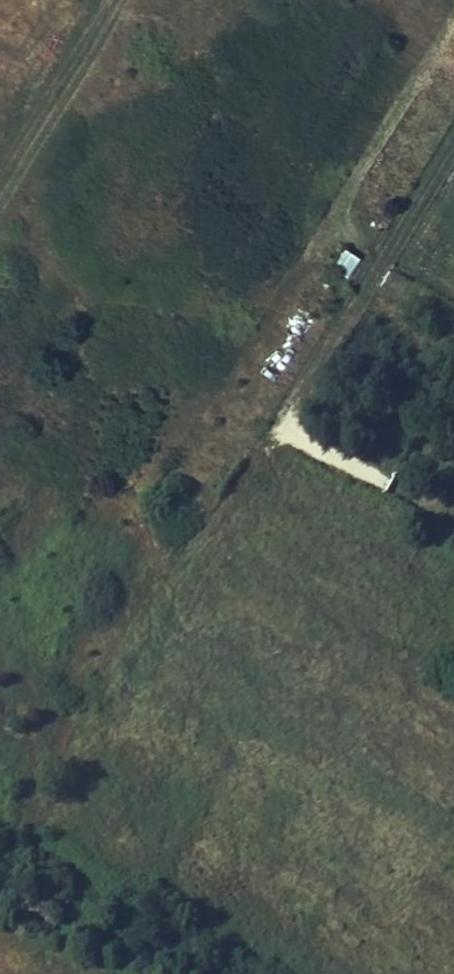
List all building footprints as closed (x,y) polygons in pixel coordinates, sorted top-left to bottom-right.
[(342,245),(332,264),(348,272),(357,252),(342,245)]
